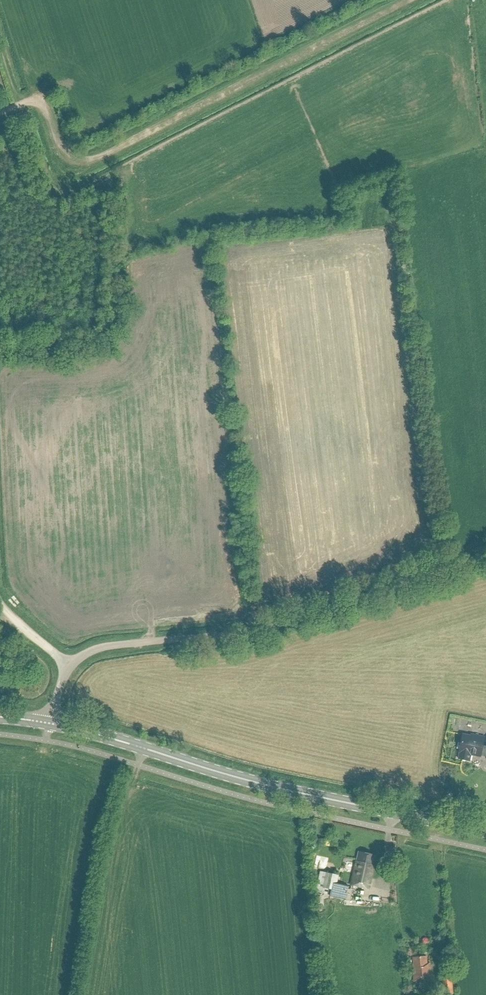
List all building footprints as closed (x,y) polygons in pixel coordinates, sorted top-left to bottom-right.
[(483,745),(484,739),(484,737),(471,734),(471,736),(463,734),(459,752),(458,758),(469,761),(471,755),(480,757),(480,755),(485,757),(485,746),(483,745)] [(359,852),(352,885),(370,889),(374,869),(373,869),(376,856),(359,852)] [(339,875),(321,871),(316,891),(334,896),(334,897),(346,900),(347,892),(336,890),(339,875)] [(414,973),(413,973),(414,981),(431,980),(430,963),(427,963),(426,956),(413,957),(414,973)] [(452,978),(442,980),(443,994),(444,994),(454,994),(452,978)] [(416,986),(408,987),(408,994),(417,994),(416,986)]
